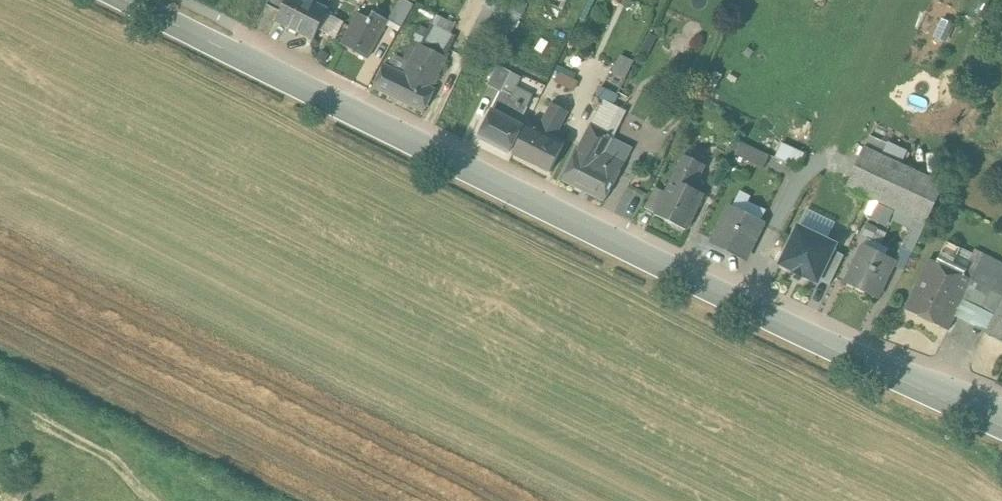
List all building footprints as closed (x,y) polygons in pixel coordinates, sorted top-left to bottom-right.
[(269,2),(284,9),(288,0),(269,0),(269,2)] [(284,9),(279,20),(318,38),(332,7),(317,0),(288,0),(284,9)] [(389,20),(390,21),(402,28),(415,5),(406,0),(400,0),(389,20)] [(480,20),(503,41),(529,11),(516,0),(498,0),(480,20)] [(371,20),(359,13),(342,44),(368,59),(390,21),(389,20),(375,13),(371,20)] [(498,40),(476,29),(470,41),(492,51),(498,40)] [(420,44),(410,64),(394,56),(389,67),(385,65),(374,87),(425,113),(436,90),(433,88),(450,54),(446,52),(444,56),(420,44)] [(626,78),(635,60),(623,54),(614,72),(626,78)] [(522,77),(499,66),(488,85),(502,92),(503,90),(513,95),(522,77)] [(579,80),(562,70),(556,79),(573,89),(579,80)] [(618,94),(602,87),(597,98),(604,102),(613,106),(618,94)] [(513,95),(503,90),(502,92),(480,137),(510,153),(524,127),(519,124),(528,108),(511,99),(513,95)] [(613,106),(604,102),(591,125),(614,137),(627,111),(613,106)] [(552,104),(540,129),(529,124),(514,155),(550,173),(565,142),(556,137),(569,112),(552,104)] [(591,125),(562,180),(605,202),(625,164),(633,149),(613,139),(614,137),(591,125)] [(777,156),(800,164),(804,150),(781,142),(777,156)] [(770,156),(742,143),(736,155),(764,168),(770,156)] [(946,183),(863,145),(844,184),(898,210),(915,218),(927,224),(946,183)] [(685,155),(656,215),(687,230),(705,194),(694,189),(705,165),(685,155)] [(763,222),(732,206),(713,244),(745,259),(763,222)] [(915,218),(898,210),(894,219),(911,227),(915,218)] [(911,227),(901,247),(913,252),(927,224),(915,218),(911,227)] [(836,245),(799,227),(781,263),(794,269),(793,271),(805,277),(806,275),(819,281),(836,245)] [(949,235),(936,262),(929,258),(905,307),(945,326),(960,296),(969,278),(963,274),(950,269),(963,241),(949,235)] [(895,259),(866,245),(847,284),(876,298),(895,259)] [(976,246),(963,274),(969,278),(960,296),(988,309),(1001,283),(1001,258),(976,246)] [(979,327),(1001,338),(1001,283),(988,309),(979,327)]
